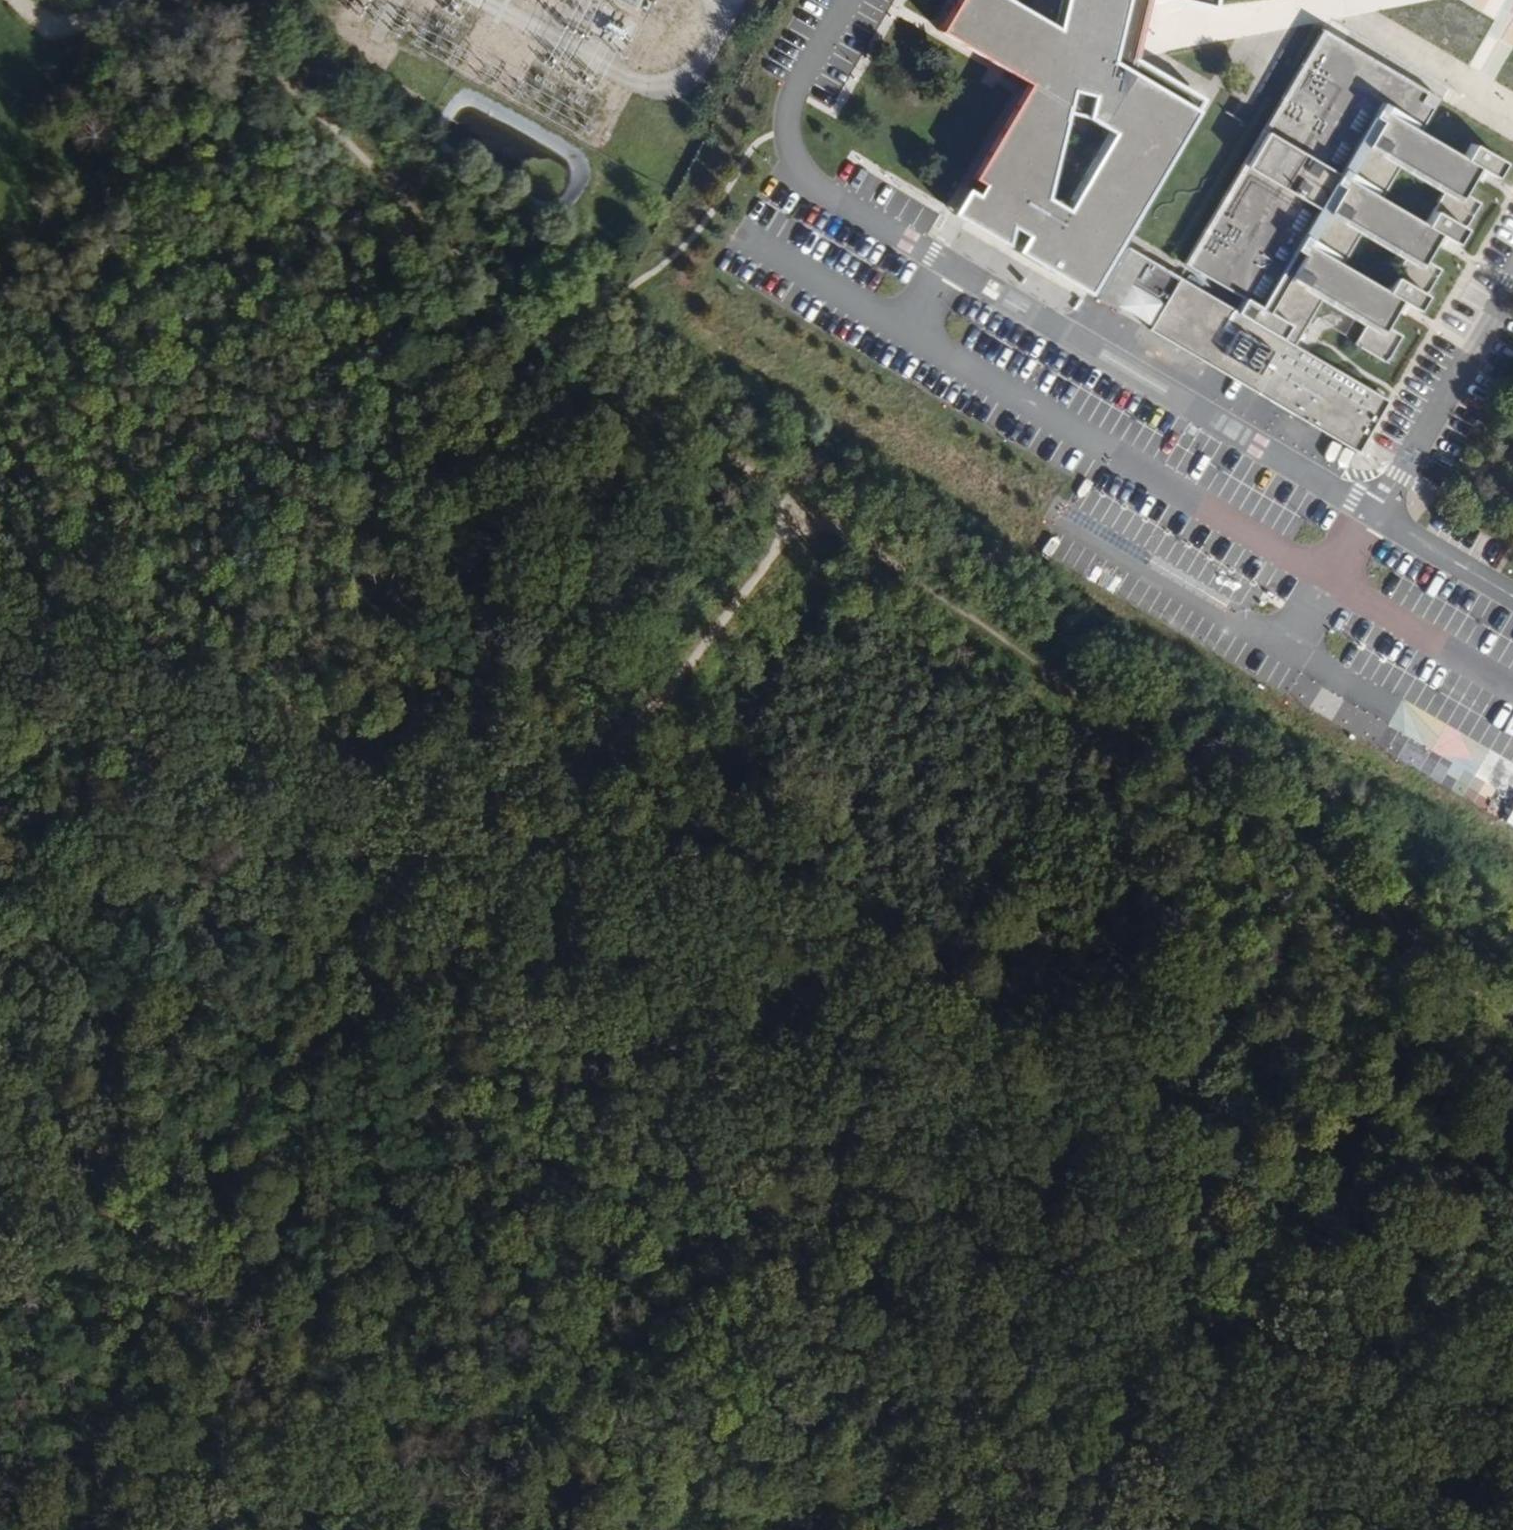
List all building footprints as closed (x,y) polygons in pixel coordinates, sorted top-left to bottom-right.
[(634,10),(639,0),(614,0),(634,10)] [(1090,294),(1164,169),(1153,162),(1187,104),(1126,68),(1143,0),(1064,0),(1059,25),(1022,2),(1023,0),(979,0),(969,16),(953,7),(940,29),(1007,69),(1013,58),(1051,80),(1044,91),(981,199),(1015,219),(1030,228),(1016,251),(1090,294)] [(953,7),(969,16),(979,0),(957,0),(953,7)] [(1210,16),(1213,0),(1168,0),(1210,16)] [(1479,14),(1495,21),(1489,36),(1502,42),(1512,43),(1512,0),(1480,0),(1479,14)] [(1429,96),(1325,35),(1188,267),(1246,301),(1237,314),(1127,251),(1098,303),(1272,404),(1301,355),(1293,349),(1302,334),(1322,299),(1368,325),(1357,344),(1386,360),(1400,336),(1376,322),(1391,296),(1415,310),(1439,271),(1415,256),(1430,231),(1454,245),(1478,205),(1454,191),(1469,165),(1494,180),(1503,164),(1472,146),(1462,161),(1419,137),(1433,112),(1422,106),(1429,96)] [(1001,241),(1015,219),(981,199),(1044,91),(1051,80),(1013,58),(1007,69),(1030,83),(953,212),(1001,241)] [(1187,104),(1153,162),(1164,169),(1199,111),(1187,104)] [(1334,354),(1302,334),(1293,349),(1301,355),(1272,404),(1296,419),(1334,354)] [(1397,390),(1334,354),(1296,419),(1359,455),(1397,390)]
